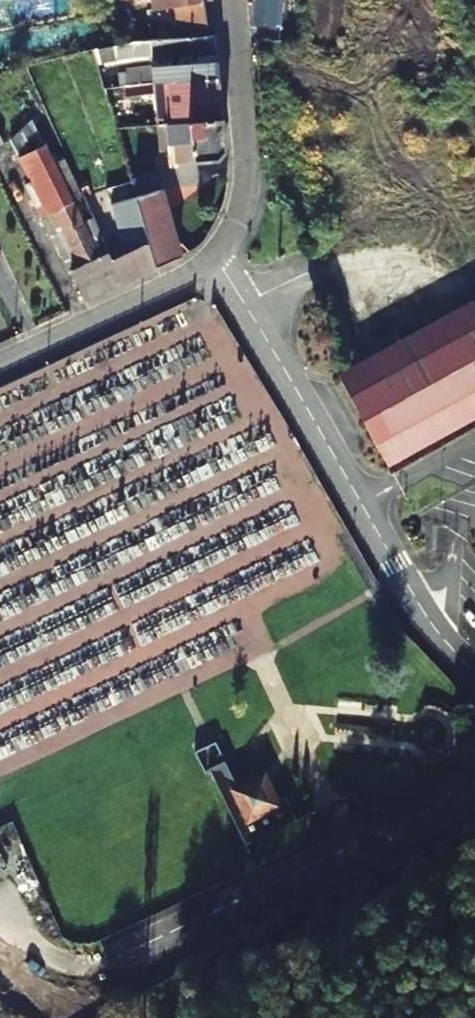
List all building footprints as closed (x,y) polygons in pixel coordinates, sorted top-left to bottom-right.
[(156,13),(173,9),(178,41),(208,36),(203,1),(200,1),(199,0),(154,0),(156,13)] [(257,28),(276,28),(276,0),(255,0),(257,28)] [(157,38),(156,28),(129,33),(131,47),(149,44),(149,40),(157,38)] [(94,53),(98,69),(150,60),(165,59),(217,51),(216,36),(208,36),(178,41),(149,44),(131,47),(94,53)] [(165,59),(150,60),(151,67),(177,64),(203,60),(217,58),(217,51),(165,59)] [(177,64),(151,67),(152,70),(217,62),(217,58),(203,60),(177,64)] [(219,79),(217,62),(152,70),(127,74),(129,84),(129,91),(147,88),(219,79)] [(155,98),(155,103),(220,93),(219,79),(147,88),(148,98),(155,98)] [(103,88),(105,94),(129,91),(129,84),(103,88)] [(220,100),(220,93),(155,103),(156,108),(220,100)] [(156,108),(157,112),(220,104),(220,100),(156,108)] [(220,104),(157,112),(157,119),(152,119),(153,128),(165,127),(222,119),(220,104)] [(177,164),(216,160),(224,151),(222,119),(165,127),(169,169),(177,169),(177,164)] [(8,138),(17,151),(36,139),(27,126),(8,138)] [(44,215),(40,217),(51,237),(81,222),(70,201),(78,198),(71,181),(62,186),(43,148),(17,160),(44,215)] [(154,269),(174,260),(156,191),(133,197),(147,245),(154,269)] [(83,300),(120,284),(109,261),(98,234),(89,239),(81,222),(51,237),(83,300)] [(147,245),(109,261),(120,284),(154,269),(147,245)] [(474,422),(474,308),(344,383),(395,469),(474,422)] [(236,787),(224,762),(209,769),(246,845),(297,821),(285,797),(278,801),(250,815),(236,787)] [(278,801),(264,773),(236,787),(250,815),(278,801)]
